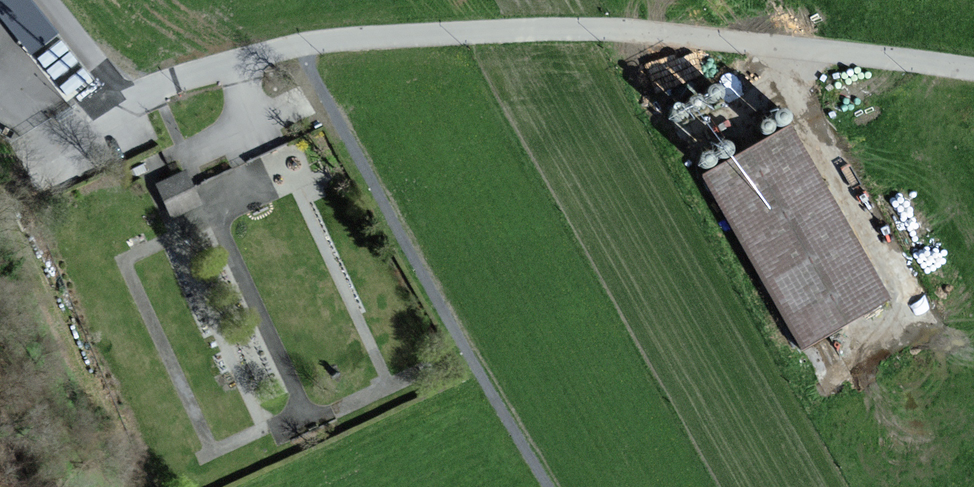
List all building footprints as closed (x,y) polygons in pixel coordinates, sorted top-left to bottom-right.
[(27,52),(57,33),(36,0),(0,0),(0,9),(27,52)] [(887,304),(789,129),(702,177),(800,353),(887,304)] [(201,208),(186,174),(156,187),(171,222),(201,208)]
